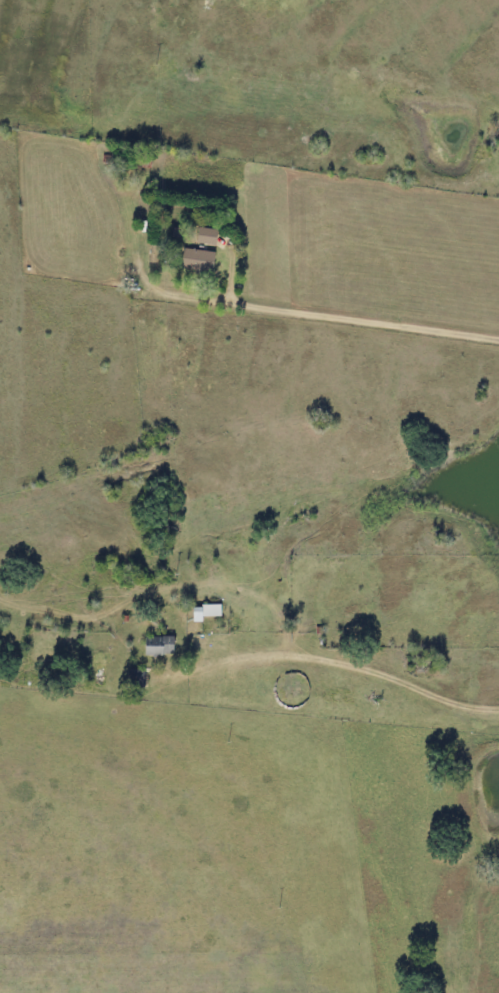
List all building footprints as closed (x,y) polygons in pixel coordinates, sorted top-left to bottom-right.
[(191,244),(208,244),(208,229),(190,230),(191,244)] [(174,273),(205,274),(206,252),(175,250),(174,273)] [(194,617),(213,617),(213,606),(185,606),(185,623),(194,623),(194,617)] [(136,656),(168,656),(168,638),(136,638),(136,656)]
